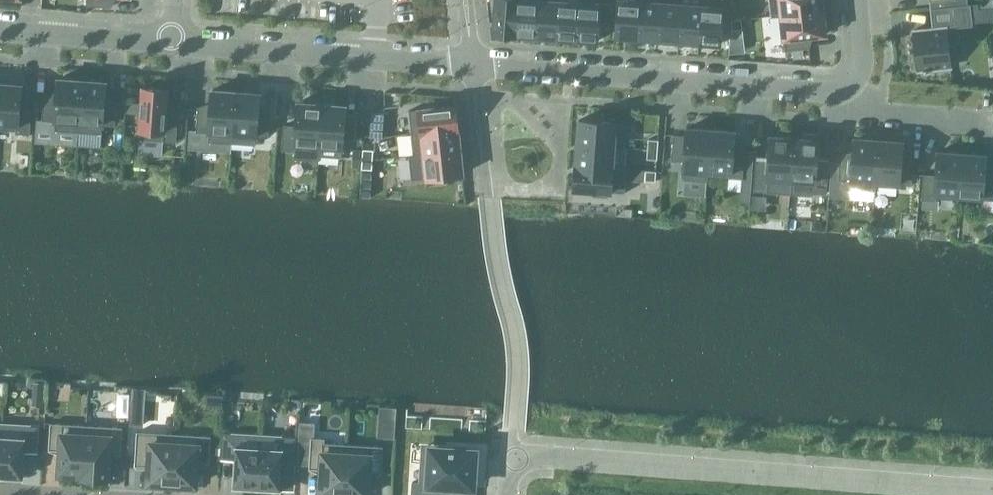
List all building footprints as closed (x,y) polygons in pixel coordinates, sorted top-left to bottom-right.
[(515,35),(518,0),(496,0),(494,33),(515,35)] [(515,35),(536,37),(538,0),(518,0),(515,35)] [(556,38),(559,1),(559,0),(538,0),(536,37),(556,38)] [(638,38),(641,1),(641,0),(619,0),(617,36),(638,38)] [(658,39),(679,41),(681,15),(681,4),(682,0),(661,0),(661,2),(658,39)] [(699,43),(720,44),(724,0),(702,0),(702,5),(702,6),(699,43)] [(824,10),(822,0),(771,0),(772,16),(781,15),(824,10)] [(559,1),(556,38),(576,40),(579,3),(559,1)] [(641,1),(638,38),(658,39),(661,2),(641,1)] [(598,41),(600,4),(579,3),(576,40),(598,41)] [(681,15),(679,41),(699,43),(702,6),(702,5),(681,4),(681,15)] [(971,4),(931,9),(933,28),(913,30),(918,71),(923,71),(923,72),(930,71),(930,70),(951,68),(947,29),(973,26),(971,4)] [(824,10),(781,15),(785,51),(809,48),(808,36),(826,34),(824,10)] [(743,29),(742,19),(732,20),(733,30),(743,29)] [(45,96),(44,120),(56,121),(55,131),(79,132),(82,80),(59,79),(57,97),(45,96)] [(79,132),(78,146),(101,148),(102,134),(103,125),(115,125),(117,101),(105,100),(106,82),(82,80),(79,132)] [(0,83),(0,126),(17,127),(17,133),(30,134),(32,110),(20,109),(22,85),(0,83)] [(168,89),(143,87),(139,139),(176,142),(179,108),(167,107),(168,89)] [(232,144),(236,92),(213,90),(211,108),(199,107),(197,131),(209,132),(209,142),(232,144)] [(260,94),(236,92),(232,144),(256,145),(257,136),(269,137),(271,113),(259,112),(260,94)] [(318,161),(322,104),(298,103),(297,126),(285,125),(283,150),(295,151),(294,159),(318,161)] [(346,106),(322,104),(318,161),(319,161),(319,156),(342,158),(344,138),(355,139),(357,115),(345,114),(346,106)] [(458,128),(456,106),(410,110),(412,133),(458,128)] [(383,137),(384,113),(372,112),(371,136),(383,137)] [(578,144),(615,147),(624,147),(626,123),(579,121),(578,144)] [(461,151),(458,128),(412,133),(414,155),(410,155),(410,157),(461,151)] [(708,172),(711,130),(687,128),(687,136),(675,135),(673,160),(685,161),(684,180),(708,182),(709,172),(708,172)] [(735,132),(711,130),(708,172),(709,172),(729,174),(729,178),(743,179),(746,141),(734,140),(735,132)] [(802,139),(794,138),(790,194),(813,196),(813,193),(829,194),(832,160),(817,159),(819,134),(803,133),(802,139)] [(790,194),(794,138),(771,136),(769,165),(757,165),(755,189),(767,190),(767,193),(790,194)] [(875,182),(879,140),(855,138),(854,156),(842,155),(841,161),(832,160),(831,179),(840,180),(852,180),(851,190),(875,192),(875,182)] [(879,140),(875,182),(911,185),(913,161),(901,160),(902,142),(879,140)] [(649,141),(648,149),(658,149),(659,141),(649,141)] [(578,144),(577,166),(614,168),(615,147),(578,144)] [(354,167),(361,167),(362,148),(355,148),(354,167)] [(658,157),(658,149),(648,149),(648,157),(658,157)] [(374,152),(364,151),(364,159),(374,160),(374,152)] [(463,174),(461,151),(410,157),(412,180),(430,178),(431,182),(443,180),(443,177),(463,174)] [(937,194),(959,196),(962,154),(938,152),(936,176),(924,175),(923,199),(936,200),(937,194)] [(986,155),(962,154),(959,196),(992,198),(992,162),(985,161),(986,155)] [(374,160),(364,159),(363,167),(373,168),(374,160)] [(614,168),(577,166),(575,190),(596,191),(596,195),(608,196),(609,192),(626,193),(627,169),(614,168)] [(656,179),(657,171),(647,170),(646,178),(656,179)] [(208,393),(207,405),(223,406),(224,394),(208,393)] [(144,401),(130,400),(129,424),(142,425),(144,401)] [(396,434),(398,407),(381,405),(379,433),(396,434)] [(83,478),(84,478),(87,426),(51,423),(49,450),(51,451),(51,450),(61,450),(60,474),(83,476),(83,478)] [(0,469),(0,476),(23,478),(25,451),(38,452),(39,426),(3,424),(0,469)] [(87,426),(84,478),(108,479),(109,453),(120,454),(120,455),(121,455),(123,428),(87,426)] [(163,484),(172,485),(176,434),(138,432),(135,467),(137,467),(137,466),(149,466),(148,487),(162,487),(163,484)] [(242,491),(257,492),(261,435),(224,433),(223,459),(235,460),(234,486),(242,487),(242,491)] [(176,434),(172,485),(182,485),(182,489),(196,489),(198,462),(209,463),(210,464),(211,436),(176,434)] [(260,449),(257,492),(273,492),(273,488),(281,489),(283,463),(292,463),(295,463),(296,453),(297,437),(283,437),(261,435),(260,449)] [(344,494),(347,445),(325,443),(325,439),(312,438),(310,470),(311,470),(311,469),(322,469),(320,494),(334,494),(344,494)] [(344,494),(346,494),(368,494),(370,473),(382,474),(383,447),(347,445),(344,494)] [(451,486),(473,487),(475,462),(478,463),(479,448),(450,446),(450,449),(432,448),(429,483),(413,482),(412,494),(450,494),(451,486)]
